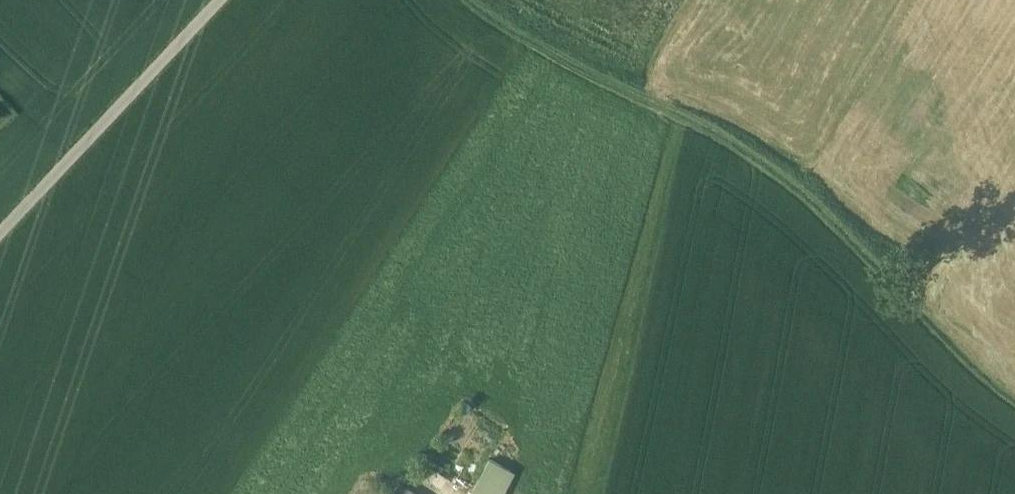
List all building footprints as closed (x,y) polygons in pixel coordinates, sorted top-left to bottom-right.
[(514,469),(489,456),(469,493),(472,493),(501,493),(514,469)] [(398,484),(391,493),(414,493),(398,484)]
